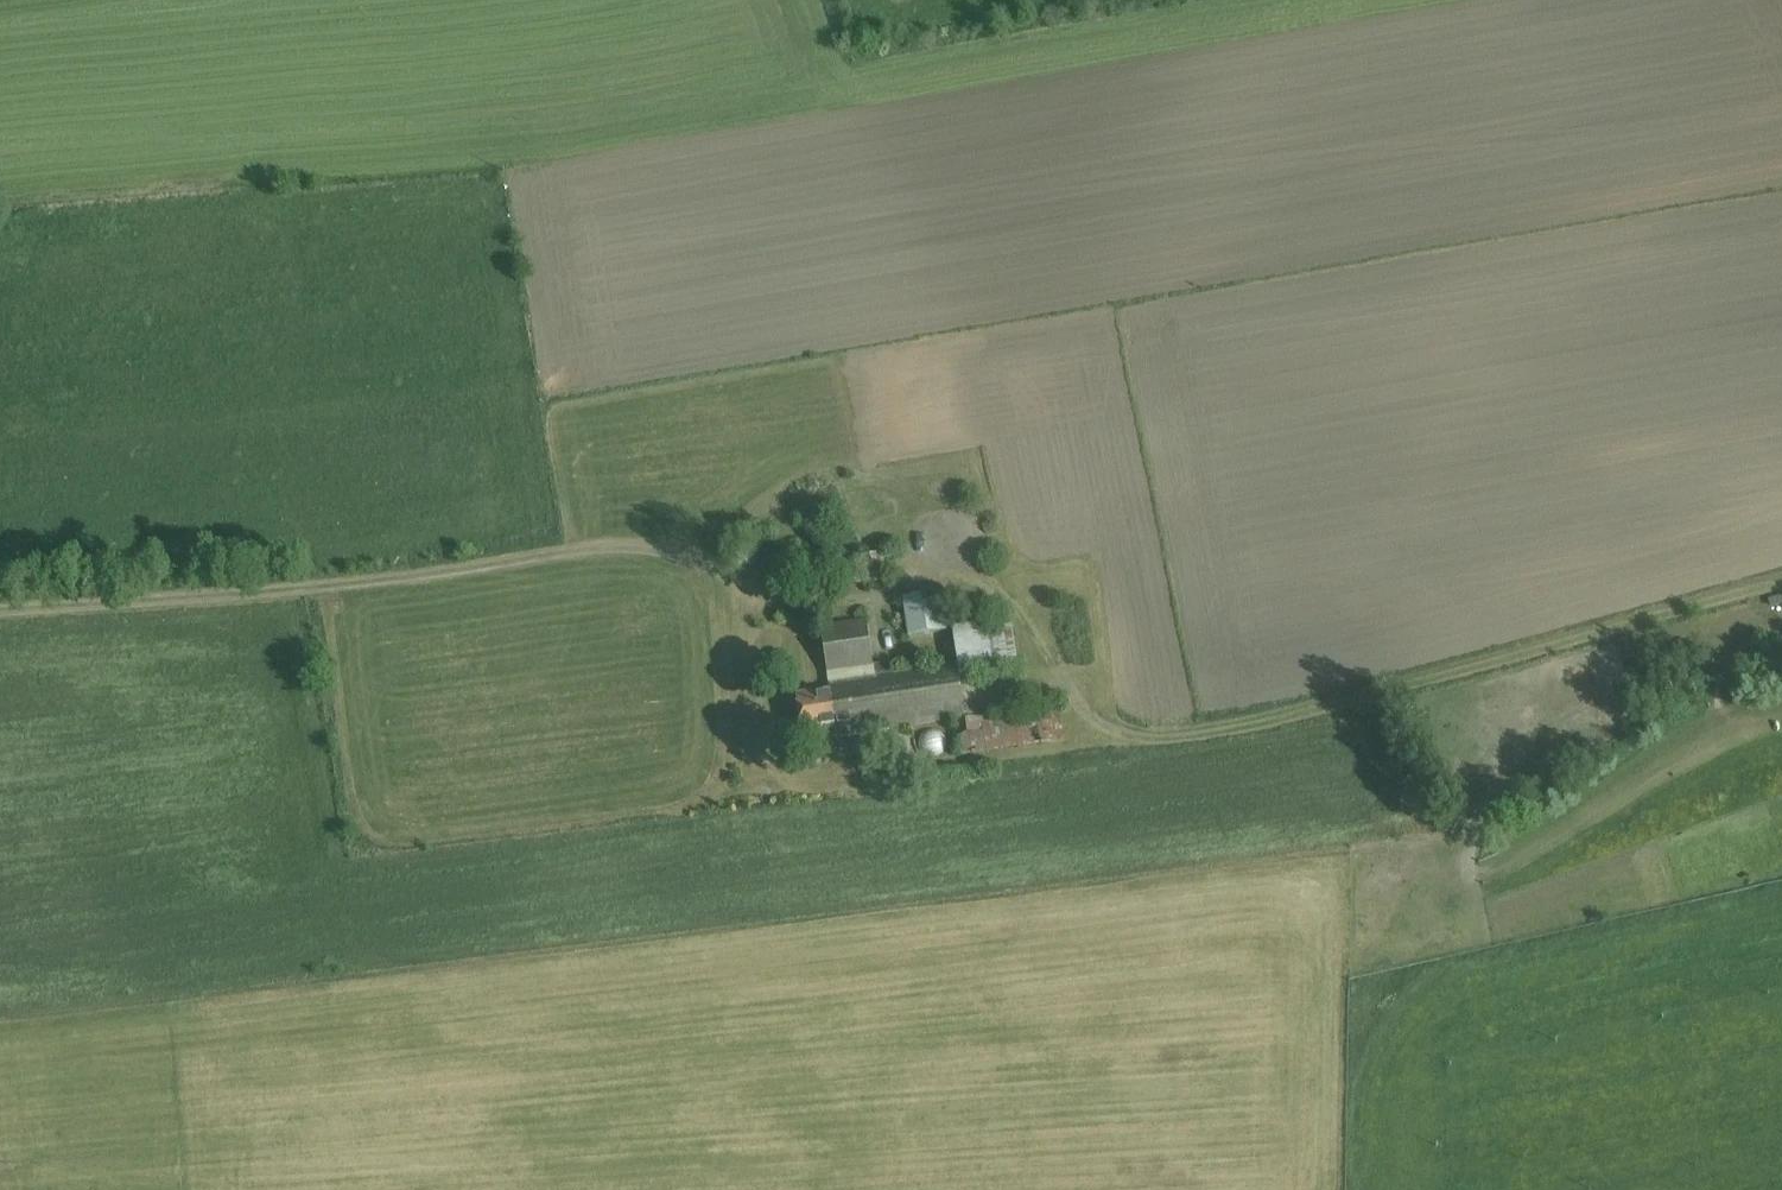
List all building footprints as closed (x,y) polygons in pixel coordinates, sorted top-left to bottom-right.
[(860,557),(863,586),(887,583),(884,555),(860,557)] [(903,598),(909,638),(947,632),(942,593),(903,598)] [(952,629),(957,663),(875,676),(867,619),(820,627),(830,690),(796,695),(802,734),(804,734),(806,749),(838,744),(837,738),(965,718),(960,679),(1019,670),(1011,620),(952,629)] [(984,720),(982,717),(957,721),(962,756),(1065,740),(1059,709),(984,720)] [(919,749),(941,750),(942,729),(920,728),(919,749)]
